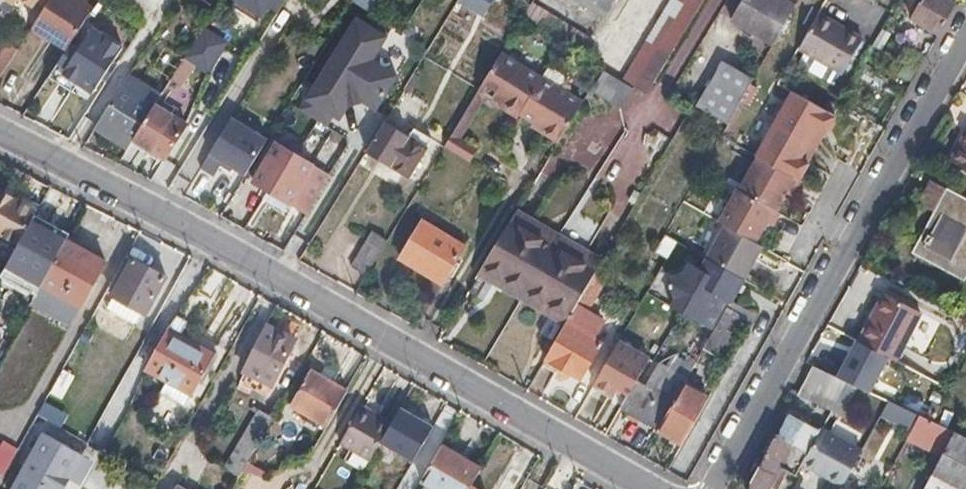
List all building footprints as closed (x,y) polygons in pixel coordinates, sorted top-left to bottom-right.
[(65,50),(94,7),(83,0),(51,0),(43,12),(32,29),(65,50)] [(34,6),(43,12),(51,0),(37,0),(34,6)] [(254,20),(263,7),(274,14),(283,0),(224,0),(254,20)] [(352,1),(371,12),(378,0),(353,0),(352,1)] [(457,3),(483,18),(492,4),(484,0),(459,0),(457,3)] [(530,6),(527,11),(535,16),(544,0),(534,0),(530,6)] [(606,17),(616,0),(577,0),(606,17)] [(647,94),(703,0),(678,0),(627,82),(644,92),(647,94)] [(772,44),(793,8),(780,0),(741,0),(730,19),(772,44)] [(825,10),(862,31),(877,5),(868,0),(831,0),(825,10)] [(892,11),(902,17),(911,0),(898,0),(892,11)] [(938,33),(955,4),(947,0),(919,0),(910,17),(938,33)] [(819,14),(799,48),(831,67),(837,70),(856,35),(819,14)] [(386,37),(357,18),(300,111),(325,126),(332,116),(338,120),(346,107),(363,102),(376,110),(397,76),(372,60),(386,37)] [(91,27),(62,72),(92,92),(122,48),(91,27)] [(224,45),(201,31),(185,58),(208,72),(224,45)] [(0,77),(21,45),(4,34),(0,40),(0,76),(0,77)] [(825,78),(831,67),(799,48),(793,59),(825,78)] [(504,111),(517,119),(520,114),(542,78),(502,52),(479,90),(499,103),(504,111)] [(185,58),(168,85),(179,92),(191,71),(200,76),(204,70),(185,58)] [(698,107),(726,124),(751,81),(724,63),(698,107)] [(605,73),(594,91),(622,109),(633,89),(605,73)] [(128,75),(95,126),(111,135),(116,127),(135,139),(156,104),(161,96),(128,75)] [(542,78),(520,114),(530,120),(528,123),(559,141),(582,103),(542,78)] [(454,133),(466,140),(488,104),(502,113),(504,111),(499,103),(479,90),(454,133)] [(773,123),(810,144),(818,130),(826,134),(828,131),(832,130),(836,123),(834,119),(836,116),(833,115),(823,109),(792,91),(773,123)] [(823,109),(833,115),(840,103),(841,100),(831,94),(823,109)] [(395,103),(366,151),(409,177),(432,139),(414,129),(410,136),(396,127),(402,117),(398,114),(402,107),(395,103)] [(156,104),(135,139),(166,158),(187,124),(156,104)] [(267,140),(230,118),(199,168),(213,176),(221,162),(245,176),(267,140)] [(314,161),(330,132),(313,123),(297,152),(314,161)] [(758,157),(799,180),(801,178),(805,178),(809,170),(807,166),(809,163),(802,158),(810,144),(773,123),(755,155),(758,157)] [(111,135),(129,147),(135,139),(116,127),(111,135)] [(949,162),(965,170),(965,130),(949,162)] [(445,148),(471,164),(480,149),(466,140),(454,133),(445,148)] [(278,142),(254,180),(308,214),(331,176),(278,142)] [(739,190),(776,210),(786,193),(791,195),(799,180),(758,157),(739,190)] [(0,188),(0,189),(0,233),(18,244),(32,219),(37,210),(0,188)] [(922,244),(948,258),(943,268),(963,279),(965,273),(965,198),(947,188),(935,211),(942,214),(930,235),(928,234),(922,244)] [(725,225),(759,244),(770,224),(775,227),(783,214),(776,210),(739,190),(721,222),(725,225)] [(512,217),(468,290),(484,299),(498,276),(526,292),(556,242),(512,217)] [(59,234),(32,219),(18,244),(8,262),(43,282),(67,239),(59,235),(59,234)] [(424,221),(400,260),(443,285),(466,247),(424,221)] [(744,278),(762,246),(759,244),(725,225),(706,257),(744,278)] [(350,266),(366,275),(387,240),(371,231),(350,266)] [(43,282),(43,283),(82,304),(105,261),(67,239),(43,282)] [(556,242),(526,292),(556,308),(542,332),(556,339),(581,296),(598,266),(556,242)] [(133,259),(115,294),(139,308),(146,312),(165,277),(133,259)] [(682,312),(713,330),(722,314),(711,308),(715,302),(711,290),(717,278),(689,262),(683,273),(670,277),(675,299),(686,305),(682,312)] [(139,308),(115,294),(109,305),(133,319),(139,308)] [(884,295),(859,343),(894,360),(919,312),(884,295)] [(556,339),(541,364),(556,372),(560,366),(582,379),(602,343),(588,334),(596,320),(583,312),(590,301),(581,296),(556,339)] [(741,318),(750,323),(756,314),(731,300),(722,314),(713,330),(699,356),(711,363),(715,356),(719,357),(741,318)] [(217,352),(182,333),(190,317),(177,310),(144,370),(192,396),(217,352)] [(127,341),(140,348),(152,325),(139,318),(127,341)] [(268,328),(253,356),(279,371),(294,343),(268,328)] [(620,408),(656,429),(672,403),(685,380),(697,358),(663,339),(651,361),(657,365),(645,387),(635,382),(628,393),(620,408)] [(618,387),(628,393),(635,382),(648,358),(619,340),(594,383),(614,395),(618,387)] [(884,360),(850,342),(831,377),(865,395),(884,360)] [(326,425),(347,389),(311,368),(290,404),(326,425)] [(672,403),(656,429),(682,443),(710,393),(685,380),(672,403)] [(845,385),(832,411),(840,415),(854,390),(845,385)] [(920,415),(889,400),(881,414),(913,428),(920,415)] [(339,441),(371,459),(379,445),(392,423),(360,405),(339,441)] [(248,463),(274,417),(258,408),(241,439),(245,441),(228,470),(239,477),(248,463)] [(953,431),(920,415),(913,428),(908,438),(941,454),(953,431)] [(392,423),(379,445),(425,472),(441,443),(396,416),(392,423)] [(746,488),(747,488),(769,488),(772,484),(778,487),(787,471),(797,477),(798,475),(804,463),(820,432),(792,416),(780,438),(774,435),(746,488)] [(861,449),(823,428),(820,432),(804,463),(842,484),(861,449)] [(82,452),(44,430),(12,488),(61,488),(82,452)] [(922,488),(965,488),(965,438),(953,431),(941,454),(922,488)] [(421,480),(435,488),(469,488),(472,484),(482,467),(441,443),(425,472),(421,480)] [(5,475),(16,455),(0,446),(0,472),(5,475)] [(497,488),(519,488),(527,475),(511,466),(497,488)]
